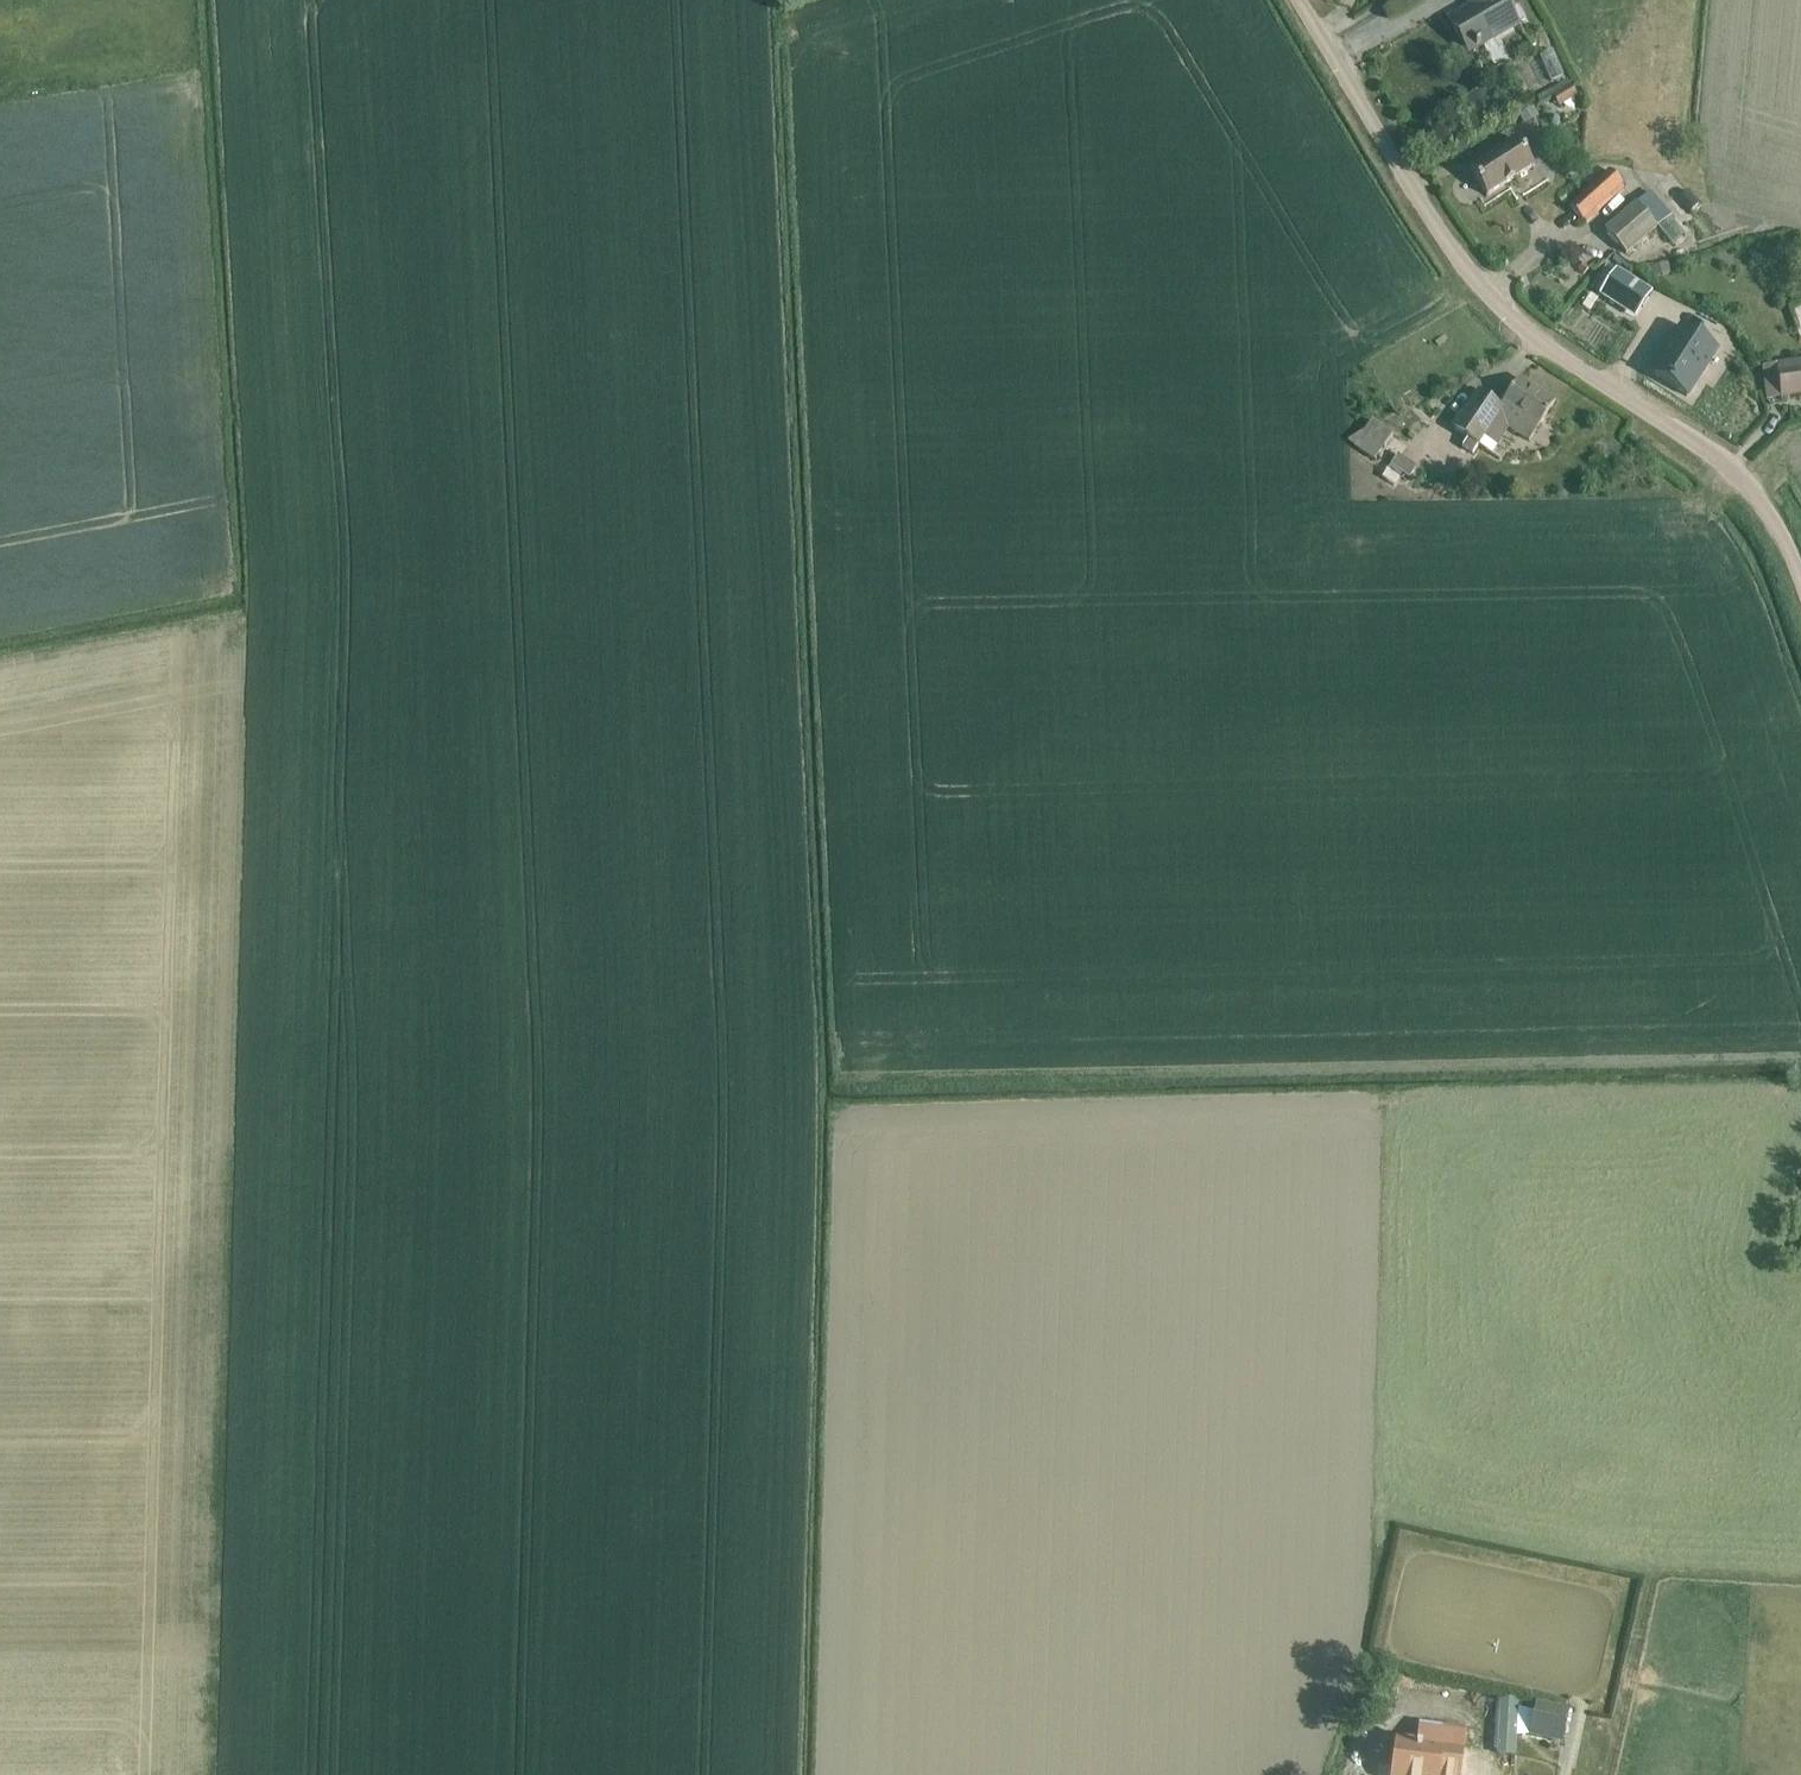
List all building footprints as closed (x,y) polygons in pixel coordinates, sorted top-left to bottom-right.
[(1444,22),(1463,55),(1516,24),(1523,20),(1516,8),(1509,12),(1502,0),(1469,0),(1472,5),(1444,22)] [(1551,97),(1568,87),(1564,81),(1535,98),(1539,104),(1551,97)] [(1568,87),(1551,97),(1557,108),(1575,98),(1568,87)] [(1474,118),(1493,106),(1483,90),(1464,102),(1474,118)] [(1536,119),(1531,110),(1517,118),(1523,127),(1536,119)] [(1512,140),(1467,169),(1485,196),(1530,168),(1512,140)] [(1590,188),(1568,209),(1582,223),(1604,202),(1622,184),(1609,170),(1590,188)] [(1650,191),(1605,231),(1627,256),(1657,229),(1672,247),(1685,235),(1671,218),(1672,216),(1650,191)] [(1686,191),(1677,199),(1689,214),(1699,206),(1686,191)] [(1585,263),(1577,270),(1583,275),(1590,268),(1585,263)] [(1647,270),(1650,280),(1667,276),(1665,265),(1647,270)] [(1626,296),(1643,307),(1651,294),(1617,272),(1601,298),(1618,309),(1626,296)] [(1699,378),(1717,350),(1682,326),(1651,374),(1687,397),(1699,378)] [(1760,366),(1765,399),(1779,397),(1779,398),(1800,394),(1800,358),(1773,363),(1774,363),(1760,366)] [(1490,455),(1507,428),(1529,442),(1554,403),(1519,379),(1499,408),(1479,392),(1452,428),(1467,439),(1462,445),(1473,454),(1478,447),(1490,455)] [(1373,422),(1363,434),(1383,449),(1392,437),(1373,422)] [(1516,1738),(1518,1709),(1518,1700),(1499,1699),(1496,1755),(1515,1756),(1516,1738)] [(1535,1705),(1528,1737),(1546,1741),(1560,1744),(1567,1712),(1553,1709),(1535,1705)] [(1528,1737),(1533,1713),(1518,1709),(1516,1738),(1528,1737)] [(1464,1749),(1453,1748),(1444,1747),(1445,1739),(1446,1729),(1419,1725),(1417,1743),(1404,1742),(1395,1740),(1392,1763),(1391,1774),(1461,1774),(1464,1749)]
